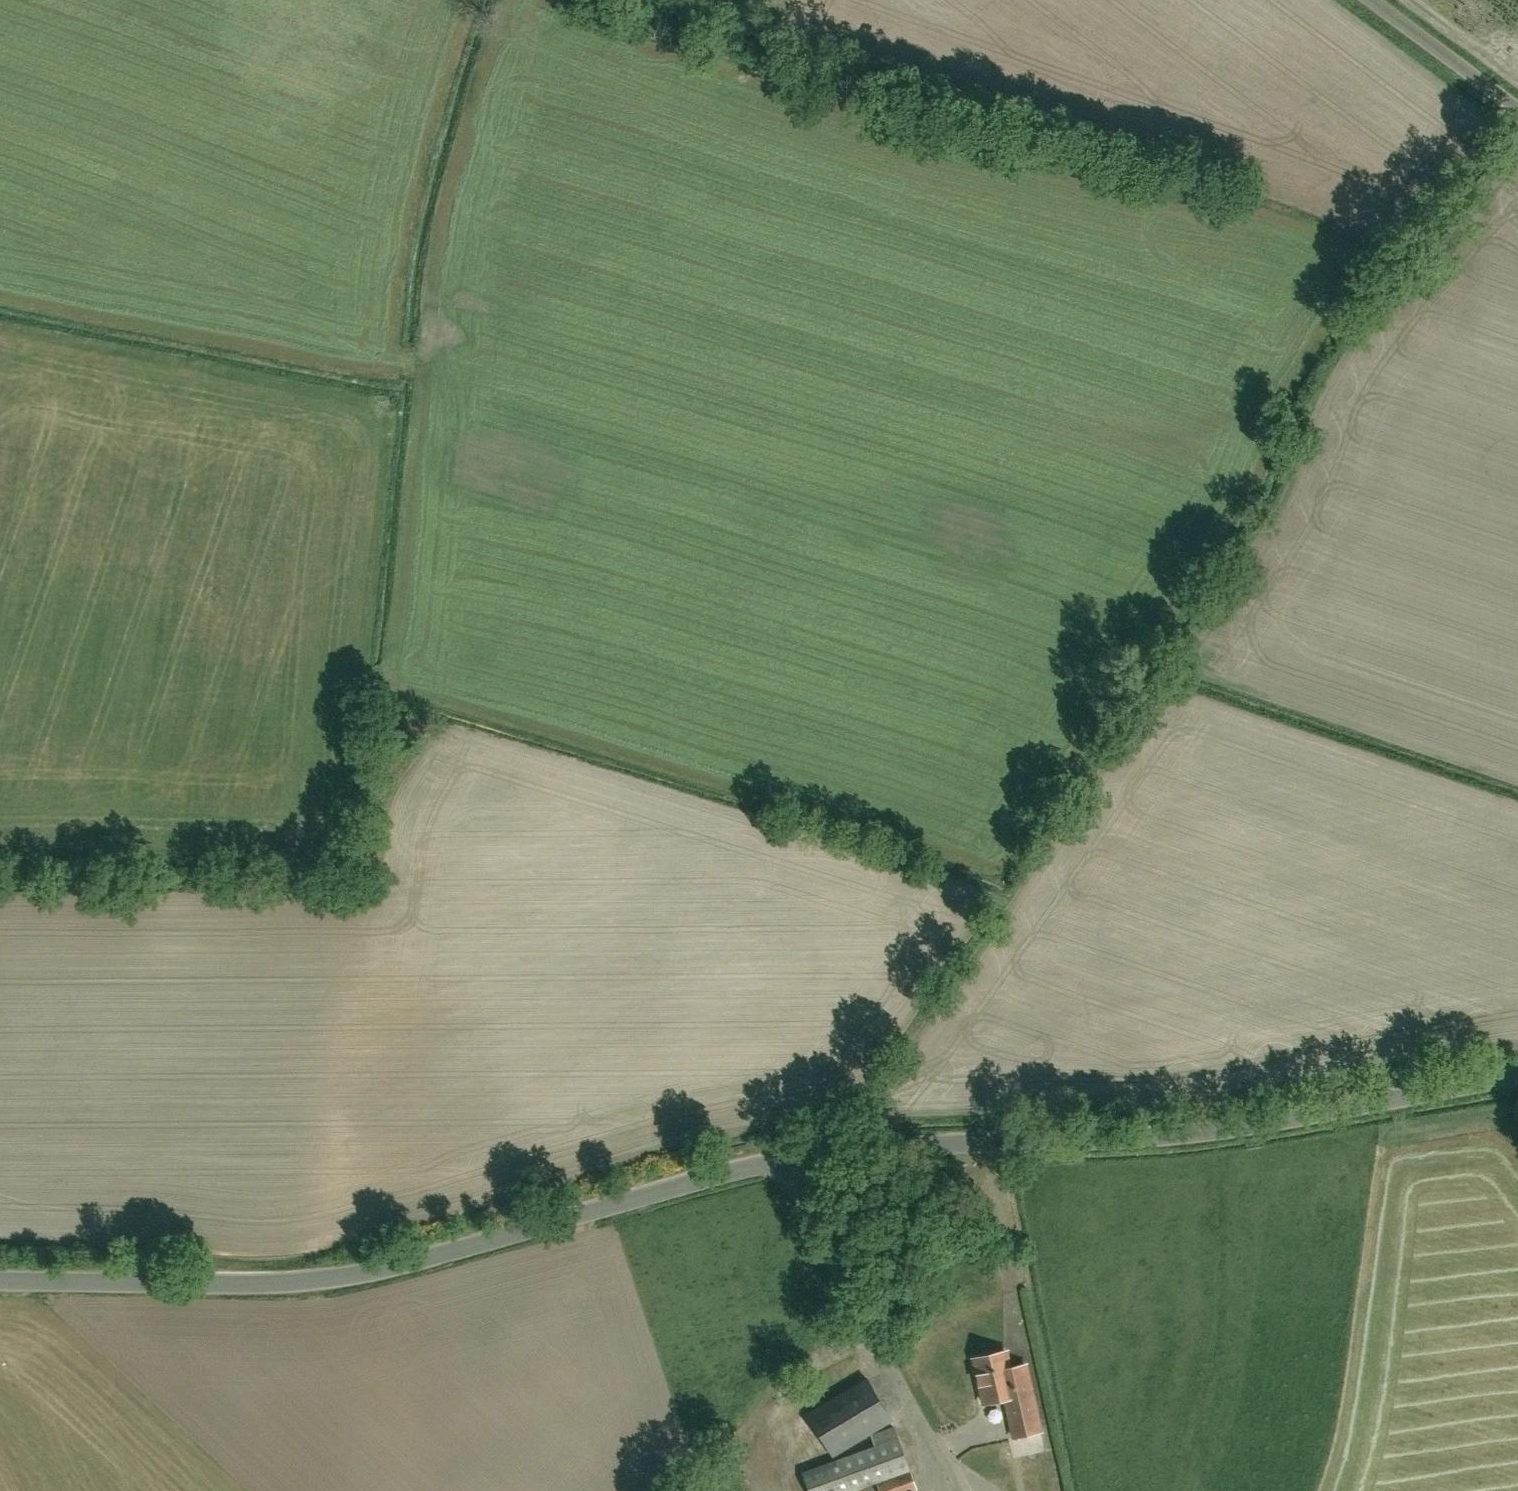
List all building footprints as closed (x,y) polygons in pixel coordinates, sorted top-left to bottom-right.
[(974,1359),(985,1404),(1006,1399),(1015,1438),(1040,1432),(1027,1373),(1011,1376),(1006,1352),(974,1359)] [(867,1381),(809,1416),(833,1457),(892,1422),(867,1381)] [(811,1490),(851,1490),(909,1470),(895,1428),(871,1436),(875,1448),(804,1473),(811,1490)] [(881,1490),(912,1490),(917,1489),(911,1474),(879,1486),(881,1490)]
